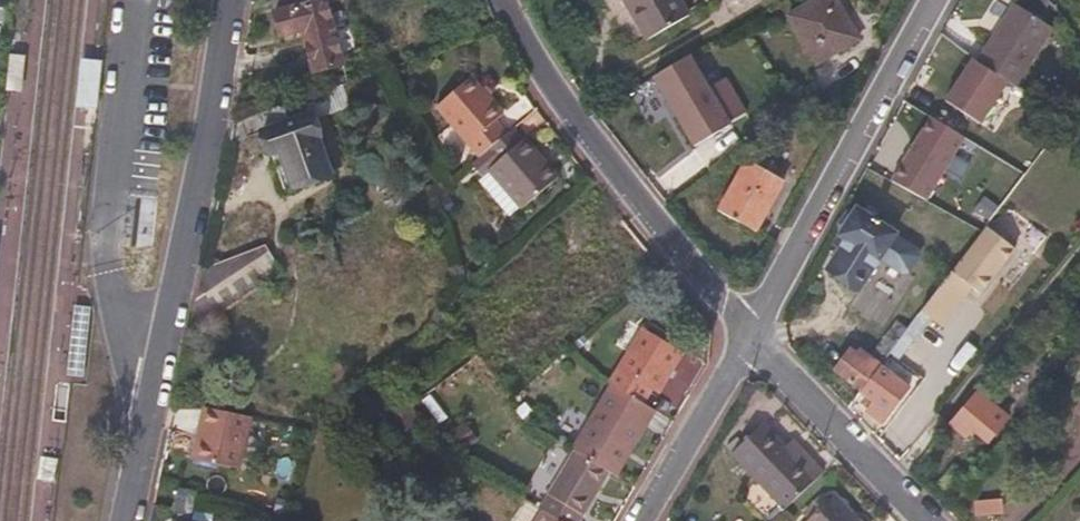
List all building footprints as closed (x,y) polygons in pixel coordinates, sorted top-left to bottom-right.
[(325,5),(343,0),(272,0),(270,1),(279,39),(300,34),(311,75),(342,67),(325,5)] [(675,0),(618,0),(645,47),(687,21),(675,0)] [(831,0),(823,0),(788,21),(815,69),(856,45),(831,0)] [(1013,91),(1051,33),(1012,8),(974,68),(1013,91)] [(687,150),(750,122),(728,76),(707,86),(693,57),(652,75),(687,150)] [(98,110),(101,62),(79,61),(76,108),(98,110)] [(477,160),(505,137),(498,130),(494,125),(502,118),(469,80),(434,111),(477,160)] [(329,177),(310,125),(348,111),(344,97),(358,91),(356,83),(292,107),(231,128),(227,147),(263,135),(282,193),(329,177)] [(930,117),(891,184),(928,206),(968,140),(930,117)] [(557,181),(524,142),(522,143),(511,132),(505,137),(477,160),(469,168),(479,179),(487,173),(521,213),(557,181)] [(753,239),(782,188),(763,177),(767,170),(756,165),(752,172),(745,168),(717,218),(753,239)] [(841,235),(840,239),(833,248),(839,253),(825,274),(858,296),(882,258),(897,267),(900,265),(908,255),(908,250),(894,240),(894,238),(855,213),(852,218),(845,218),(838,229),(841,235)] [(940,332),(969,293),(972,292),(979,299),(1014,254),(984,231),(906,334),(890,357),(897,363),(927,324),(940,332)] [(188,337),(281,277),(264,248),(201,272),(188,337)] [(1069,282),(1079,292),(1079,269),(1069,282)] [(84,378),(91,308),(73,306),(71,328),(67,360),(66,376),(84,378)] [(861,395),(879,370),(890,357),(906,334),(896,327),(869,363),(858,355),(856,359),(849,354),(834,375),(861,395)] [(657,398),(682,358),(641,332),(608,387),(611,388),(643,408),(650,395),(657,398)] [(879,429),(908,391),(879,370),(861,395),(859,397),(870,405),(863,416),(879,429)] [(607,476),(610,477),(615,480),(654,415),(643,408),(611,388),(571,453),(573,454),(607,476)] [(986,446),(1007,422),(975,394),(947,427),(964,441),(971,433),(986,446)] [(238,473),(249,421),(202,410),(191,464),(238,473)] [(792,444),(784,450),(761,427),(730,457),(783,514),(823,475),(810,462),(792,444)] [(607,476),(573,454),(539,513),(542,514),(552,520),(581,520),(607,476)] [(191,512),(193,496),(176,493),(173,514),(190,517),(191,512)] [(832,499),(825,506),(820,501),(803,517),(807,520),(854,520),(832,499)] [(974,500),(975,518),(1005,517),(1004,499),(974,500)]
